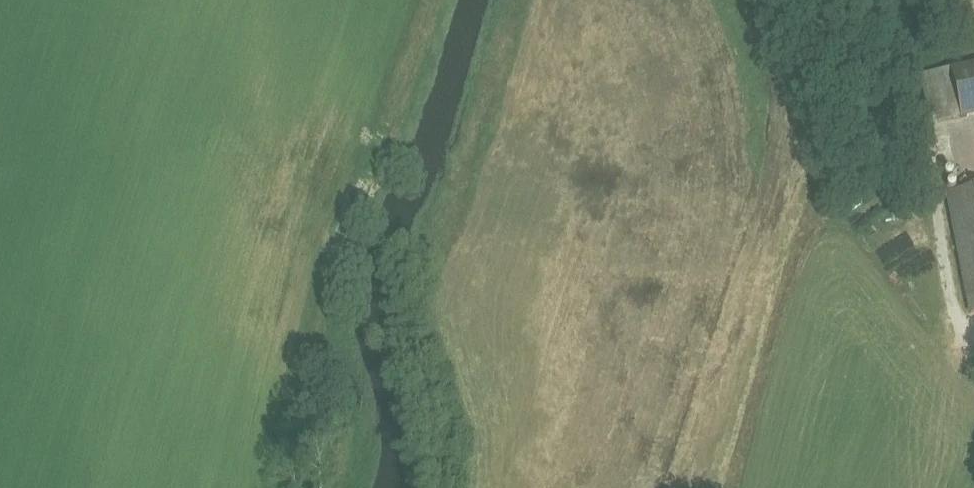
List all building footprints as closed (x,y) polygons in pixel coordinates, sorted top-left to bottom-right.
[(940,125),(973,119),(973,64),(931,71),(940,125)] [(956,199),(973,315),(973,196),(956,199)]
